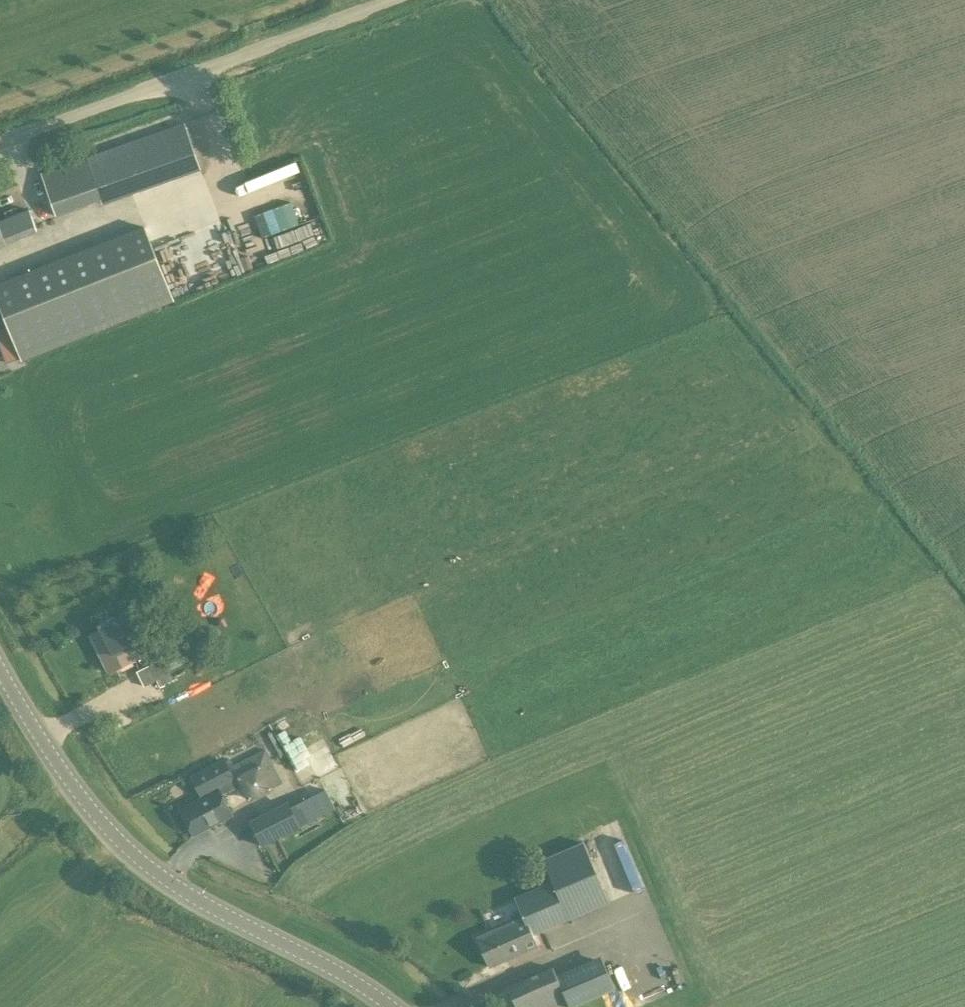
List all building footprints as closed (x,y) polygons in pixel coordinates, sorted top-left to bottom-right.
[(103,206),(201,170),(185,124),(88,158),(87,158),(41,175),(57,217),(102,202),(103,206)] [(39,231),(30,210),(0,222),(0,247),(39,231)] [(11,335),(22,362),(174,303),(153,250),(145,229),(0,285),(0,306),(11,335)] [(129,613),(100,627),(102,632),(90,638),(109,674),(136,660),(130,647),(143,640),(129,613)] [(160,686),(173,681),(169,672),(189,662),(184,651),(164,661),(163,659),(137,672),(144,687),(157,681),(160,686)] [(233,767),(249,799),(282,782),(265,750),(233,767)] [(195,836),(232,816),(218,790),(235,781),(225,761),(192,778),(203,798),(181,810),(195,836)] [(337,809),(327,790),(292,808),(289,803),(250,822),(262,847),(302,827),(337,809)] [(537,946),(533,936),(569,921),(610,904),(583,842),(543,859),(552,881),(515,897),(524,918),(477,939),(489,968),(537,946)] [(553,969),(507,988),(516,1006),(561,1006),(568,1004),(569,1006),(574,1006),(616,989),(603,962),(558,982),(553,969)]
